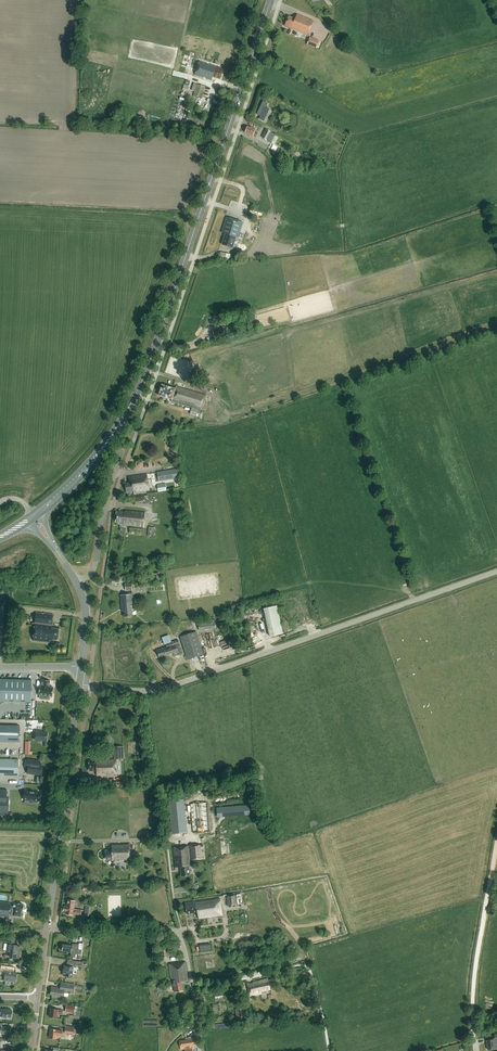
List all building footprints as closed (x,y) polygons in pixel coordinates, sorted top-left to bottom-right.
[(307,36),(313,21),(297,14),(295,18),(289,16),(284,26),(291,29),(291,28),(293,29),(292,30),(307,36)] [(319,41),(310,37),(307,45),(316,49),(319,41)] [(220,79),(223,69),(198,61),(193,76),(211,81),(212,77),(220,79)] [(205,87),(196,84),(193,95),(202,97),(205,87)] [(265,102),(261,100),(256,114),(261,115),(260,118),(264,120),(268,107),(264,106),(265,102)] [(256,138),(258,133),(254,132),(255,129),(251,127),(250,128),(247,126),(245,133),(248,134),(248,135),(252,136),(256,138)] [(270,142),(273,138),(274,134),(271,132),(266,129),(261,137),(270,142)] [(247,199),(243,210),(259,215),(262,204),(247,199)] [(221,233),(225,234),(222,244),(232,248),(236,237),(238,238),(243,222),(226,217),(221,233)] [(214,338),(225,335),(223,328),(213,331),(214,338)] [(192,407),(190,414),(199,417),(206,395),(176,386),(175,389),(166,386),(165,385),(164,385),(163,385),(162,385),(159,395),(172,399),(172,401),(192,407)] [(159,482),(179,478),(177,469),(157,472),(159,482)] [(135,492),(149,490),(147,474),(129,477),(129,483),(125,484),(126,492),(135,491),(135,492)] [(159,492),(166,490),(165,483),(157,485),(159,492)] [(148,495),(147,495),(144,496),(135,497),(136,503),(144,502),(145,504),(150,503),(148,495)] [(123,527),(123,525),(144,527),(145,512),(126,510),(124,512),(116,511),(115,522),(119,523),(118,524),(120,524),(119,530),(122,531),(123,527)] [(132,610),(134,610),(132,593),(122,593),(122,595),(121,596),(122,611),(124,611),(124,617),(132,616),(132,610)] [(270,636),(283,633),(277,606),(264,608),(270,636)] [(51,628),(53,615),(36,612),(33,640),(49,642),(50,640),(53,641),(53,640),(58,640),(59,629),(54,629),(54,628),(51,628)] [(199,629),(216,628),(215,619),(198,620),(199,629)] [(180,636),(186,655),(188,659),(203,654),(196,631),(180,636)] [(177,649),(181,648),(178,639),(171,642),(172,645),(157,650),(159,657),(166,655),(166,656),(169,655),(169,654),(174,653),(174,654),(178,653),(177,649)] [(31,702),(32,680),(0,679),(0,701),(31,702)] [(40,686),(39,695),(45,696),(44,699),(49,700),(50,696),(52,697),(54,687),(49,687),(50,681),(42,680),(41,686),(40,686)] [(19,742),(20,726),(0,725),(0,742),(19,742)] [(40,732),(40,731),(36,730),(34,740),(46,741),(48,733),(40,732)] [(97,759),(89,759),(89,771),(97,771),(97,775),(117,775),(117,769),(115,769),(115,765),(117,765),(117,759),(124,759),(123,746),(113,746),(113,758),(115,758),(115,759),(99,759),(97,759)] [(0,759),(0,775),(18,776),(19,759),(0,759)] [(40,762),(28,760),(27,767),(28,767),(28,773),(42,775),(43,766),(40,765),(40,762)] [(8,814),(9,798),(7,798),(7,790),(0,789),(0,814),(8,814)] [(40,792),(26,790),(24,799),(38,801),(40,792)] [(183,799),(168,800),(171,833),(186,832),(183,799)] [(193,833),(209,831),(207,803),(191,804),(193,833)] [(249,805),(216,807),(217,817),(250,814),(249,805)] [(112,861),(118,860),(130,860),(129,844),(112,845),(112,850),(106,850),(106,860),(112,859),(112,861)] [(200,845),(198,845),(173,847),(175,867),(180,867),(181,876),(190,875),(189,866),(190,865),(190,860),(201,859),(200,845)] [(237,904),(236,895),(225,896),(227,905),(237,904)] [(218,916),(218,917),(222,917),(220,898),(185,903),(187,913),(198,912),(199,920),(208,919),(208,918),(218,916)] [(65,914),(69,914),(69,915),(71,916),(72,915),(73,915),(73,914),(81,915),(81,910),(74,909),(75,901),(67,900),(67,907),(64,906),(63,911),(66,912),(65,914)] [(7,917),(9,917),(9,918),(7,918),(7,921),(12,921),(12,915),(21,916),(22,910),(23,910),(23,909),(24,908),(24,906),(23,905),(23,904),(0,902),(0,916),(7,917)] [(93,906),(86,905),(84,915),(91,916),(93,906)] [(19,959),(20,953),(19,953),(20,945),(15,945),(16,938),(9,937),(7,952),(11,952),(10,957),(19,959)] [(78,949),(79,944),(73,943),(73,946),(63,945),(62,951),(71,952),(71,957),(75,958),(76,954),(78,955),(78,954),(81,954),(82,949),(78,949)] [(73,967),(74,967),(76,968),(76,965),(81,966),(82,962),(68,960),(67,966),(65,966),(64,968),(63,973),(64,973),(63,976),(72,977),(73,967)] [(188,981),(186,962),(169,964),(171,978),(172,978),(173,986),(174,985),(175,991),(183,990),(182,982),(188,981)] [(1,975),(5,975),(4,980),(16,982),(17,973),(9,972),(9,969),(2,968),(1,975)] [(253,983),(249,984),(249,982),(247,983),(249,996),(261,993),(260,992),(270,989),(268,978),(253,982),(253,983)] [(61,982),(60,988),(52,987),(50,995),(52,995),(52,997),(63,999),(64,991),(73,992),(75,984),(61,982)] [(244,1018),(243,1007),(235,1008),(236,1019),(244,1018)] [(1,1011),(0,1014),(3,1014),(2,1018),(8,1019),(8,1017),(11,1017),(12,1010),(0,1009),(0,1011),(1,1011)] [(62,1015),(62,1010),(51,1009),(50,1017),(57,1018),(57,1014),(62,1015)] [(2,1027),(2,1023),(0,1023),(0,1033),(1,1034),(10,1035),(11,1028),(2,1027)] [(63,1031),(61,1030),(50,1029),(49,1038),(57,1039),(57,1035),(62,1036),(63,1031)] [(493,1039),(486,1040),(488,1049),(496,1048),(496,1045),(496,1043),(496,1035),(494,1035),(495,1039),(493,1039)] [(197,1047),(195,1036),(185,1038),(186,1040),(179,1041),(181,1050),(186,1049),(185,1048),(188,1048),(188,1049),(197,1047)]
